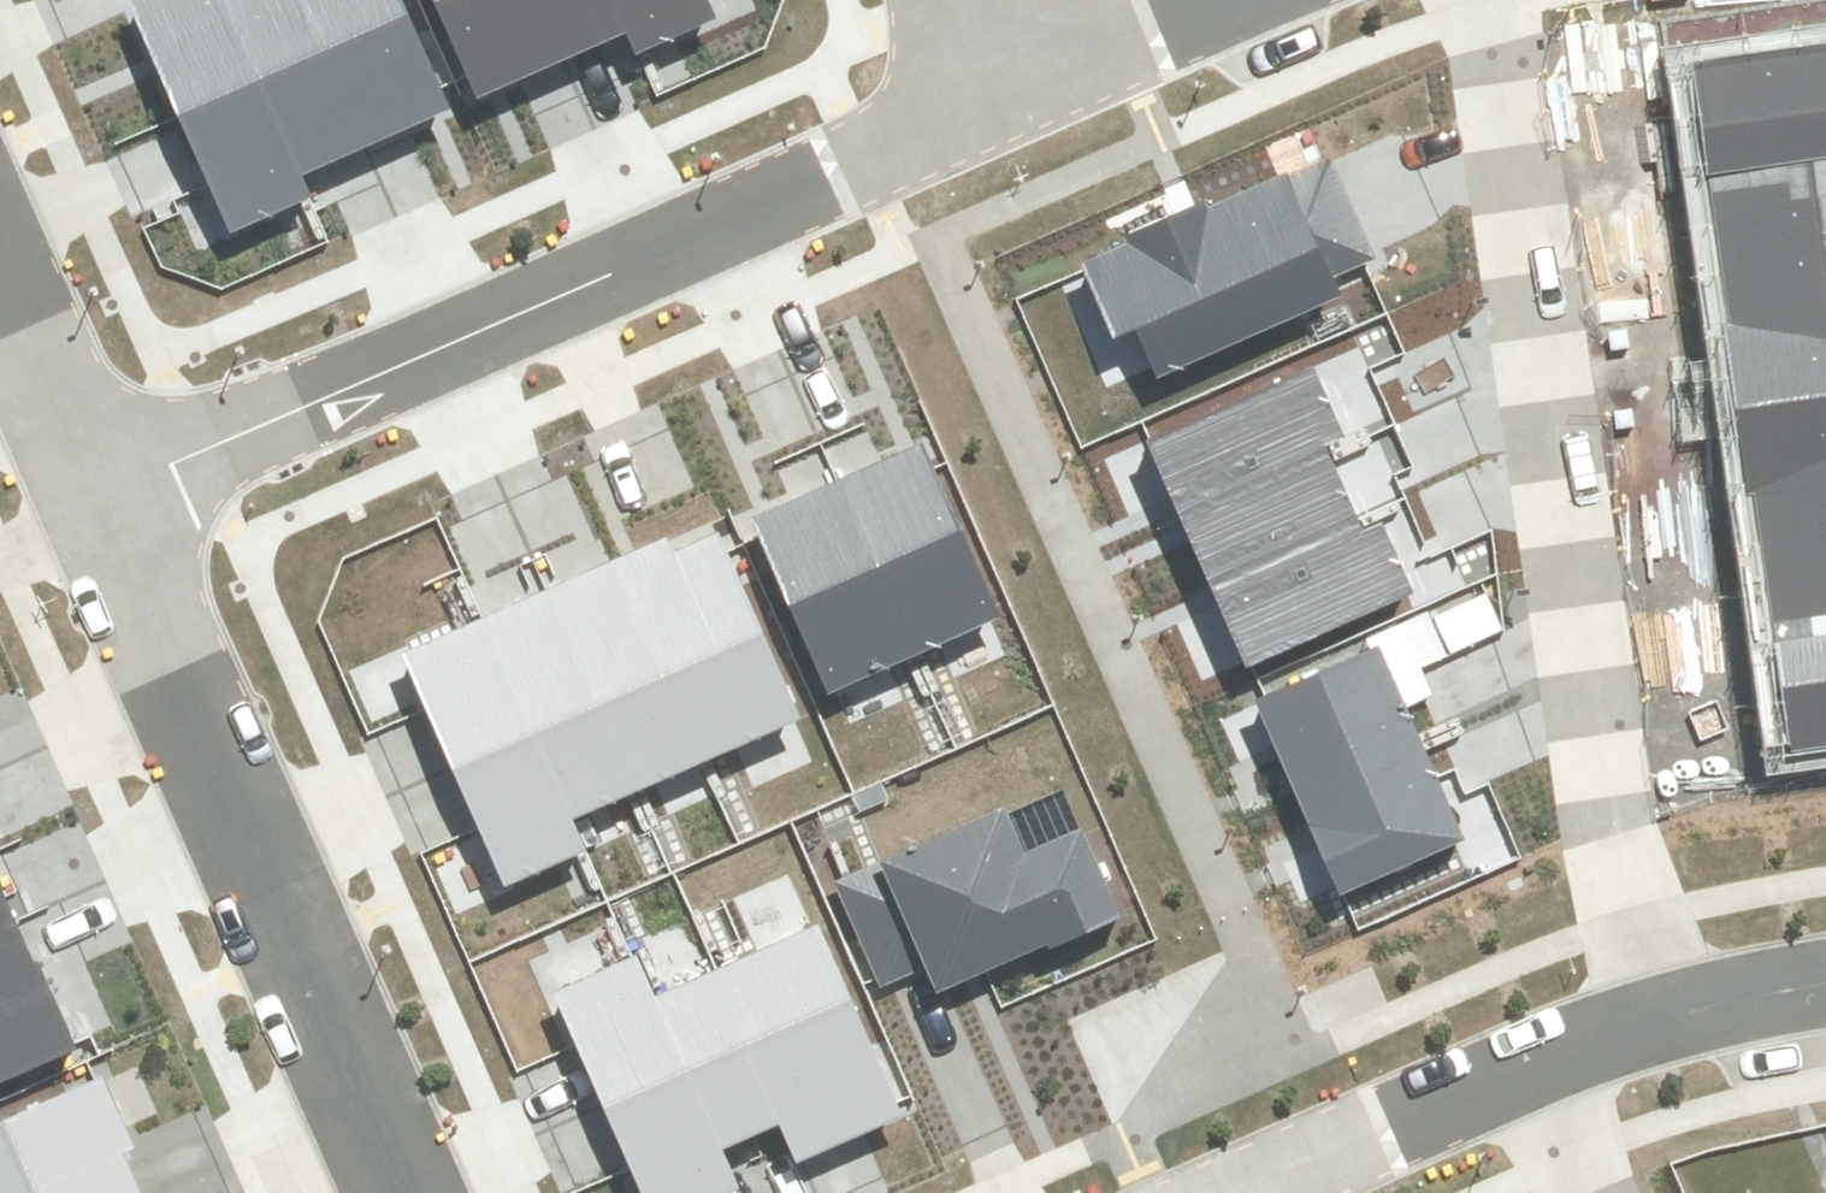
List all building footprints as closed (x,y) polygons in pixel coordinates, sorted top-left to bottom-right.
[(176,114),(259,78),(224,0),(126,0),(176,114)] [(259,78),(302,175),(313,171),(368,146),(303,0),(224,0),(259,78)] [(401,0),(303,0),(368,146),(435,117),(450,110),(440,87),(401,0)] [(464,77),(473,99),(496,90),(556,65),(529,0),(432,0),(464,77)] [(626,36),(611,0),(529,0),(556,65),(610,43),(626,36)] [(715,20),(706,0),(611,0),(626,36),(633,53),(715,20)] [(1773,758),(1825,750),(1825,43),(1663,69),(1693,256),(1707,346),(1728,474),(1742,562),(1773,758)] [(229,233),(311,197),(302,175),(259,78),(176,114),(208,186),(229,233)] [(1128,243),(1081,262),(1115,339),(1135,330),(1156,378),(1344,296),(1335,276),(1364,264),(1376,258),(1331,155),(1206,209),(1202,201),(1182,210),(1125,235),(1128,243)] [(1315,370),(1147,441),(1175,507),(1325,443),(1343,436),(1315,370)] [(1212,592),(1362,529),(1357,518),(1330,453),(1325,443),(1175,507),(1212,592)] [(915,656),(998,619),(931,470),(920,446),(837,482),(915,656)] [(758,537),(829,694),(915,656),(837,482),(751,521),(758,537)] [(1251,664),(1414,595),(1382,520),(1362,529),(1212,592),(1244,667),(1251,664)] [(703,762),(799,719),(725,552),(717,533),(673,552),(667,537),(614,561),(703,762)] [(638,790),(703,762),(614,561),(549,589),(638,790)] [(573,819),(638,790),(549,589),(484,618),(536,735),(573,819)] [(426,710),(453,772),(536,735),(484,618),(401,654),(426,710)] [(1265,698),(1253,703),(1296,798),(1421,743),(1378,648),(1265,698)] [(536,735),(453,772),(478,828),(505,889),(588,853),(573,819),(536,735)] [(1421,743),(1296,798),(1340,896),(1465,840),(1436,777),(1421,743)] [(926,970),(936,994),(986,972),(1048,945),(1051,952),(1122,921),(1081,828),(1025,853),(1004,806),(832,881),(875,980),(880,990),(926,970)] [(16,920),(0,883),(0,926),(16,920)] [(73,1051),(16,920),(0,926),(0,1083),(73,1051)] [(798,1162),(903,1116),(897,1102),(820,926),(714,972),(781,1124),(798,1162)] [(576,1048),(603,1109),(688,1072),(655,997),(637,955),(631,957),(552,992),(576,1048)] [(722,1150),(781,1124),(714,972),(655,997),(688,1072),(722,1150)] [(739,1189),(722,1150),(688,1072),(603,1109),(629,1169),(640,1192),(731,1192),(734,1192),(739,1189)] [(123,1153),(135,1148),(105,1076),(0,1121),(0,1192),(141,1192),(123,1153)]
